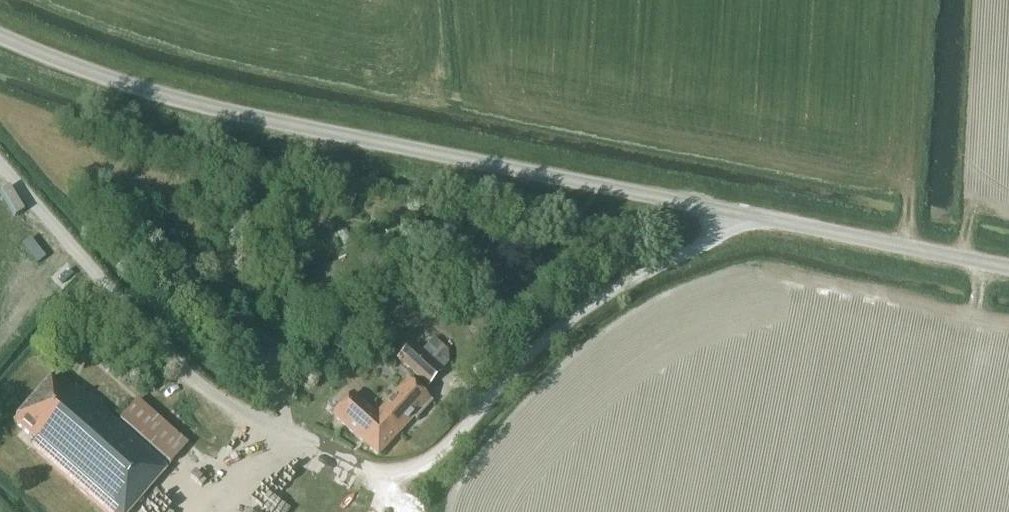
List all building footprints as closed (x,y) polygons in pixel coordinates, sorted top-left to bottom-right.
[(427,344),(420,352),(441,371),(448,363),(427,344)] [(441,371),(420,352),(411,345),(397,361),(427,388),(442,372),(441,371)] [(54,375),(13,422),(34,441),(29,446),(103,511),(129,511),(166,468),(78,390),(75,394),(54,375)] [(375,416),(397,435),(412,418),(415,421),(430,404),(406,382),(375,416)] [(375,416),(352,395),(332,417),(377,457),(397,435),(375,416)]
